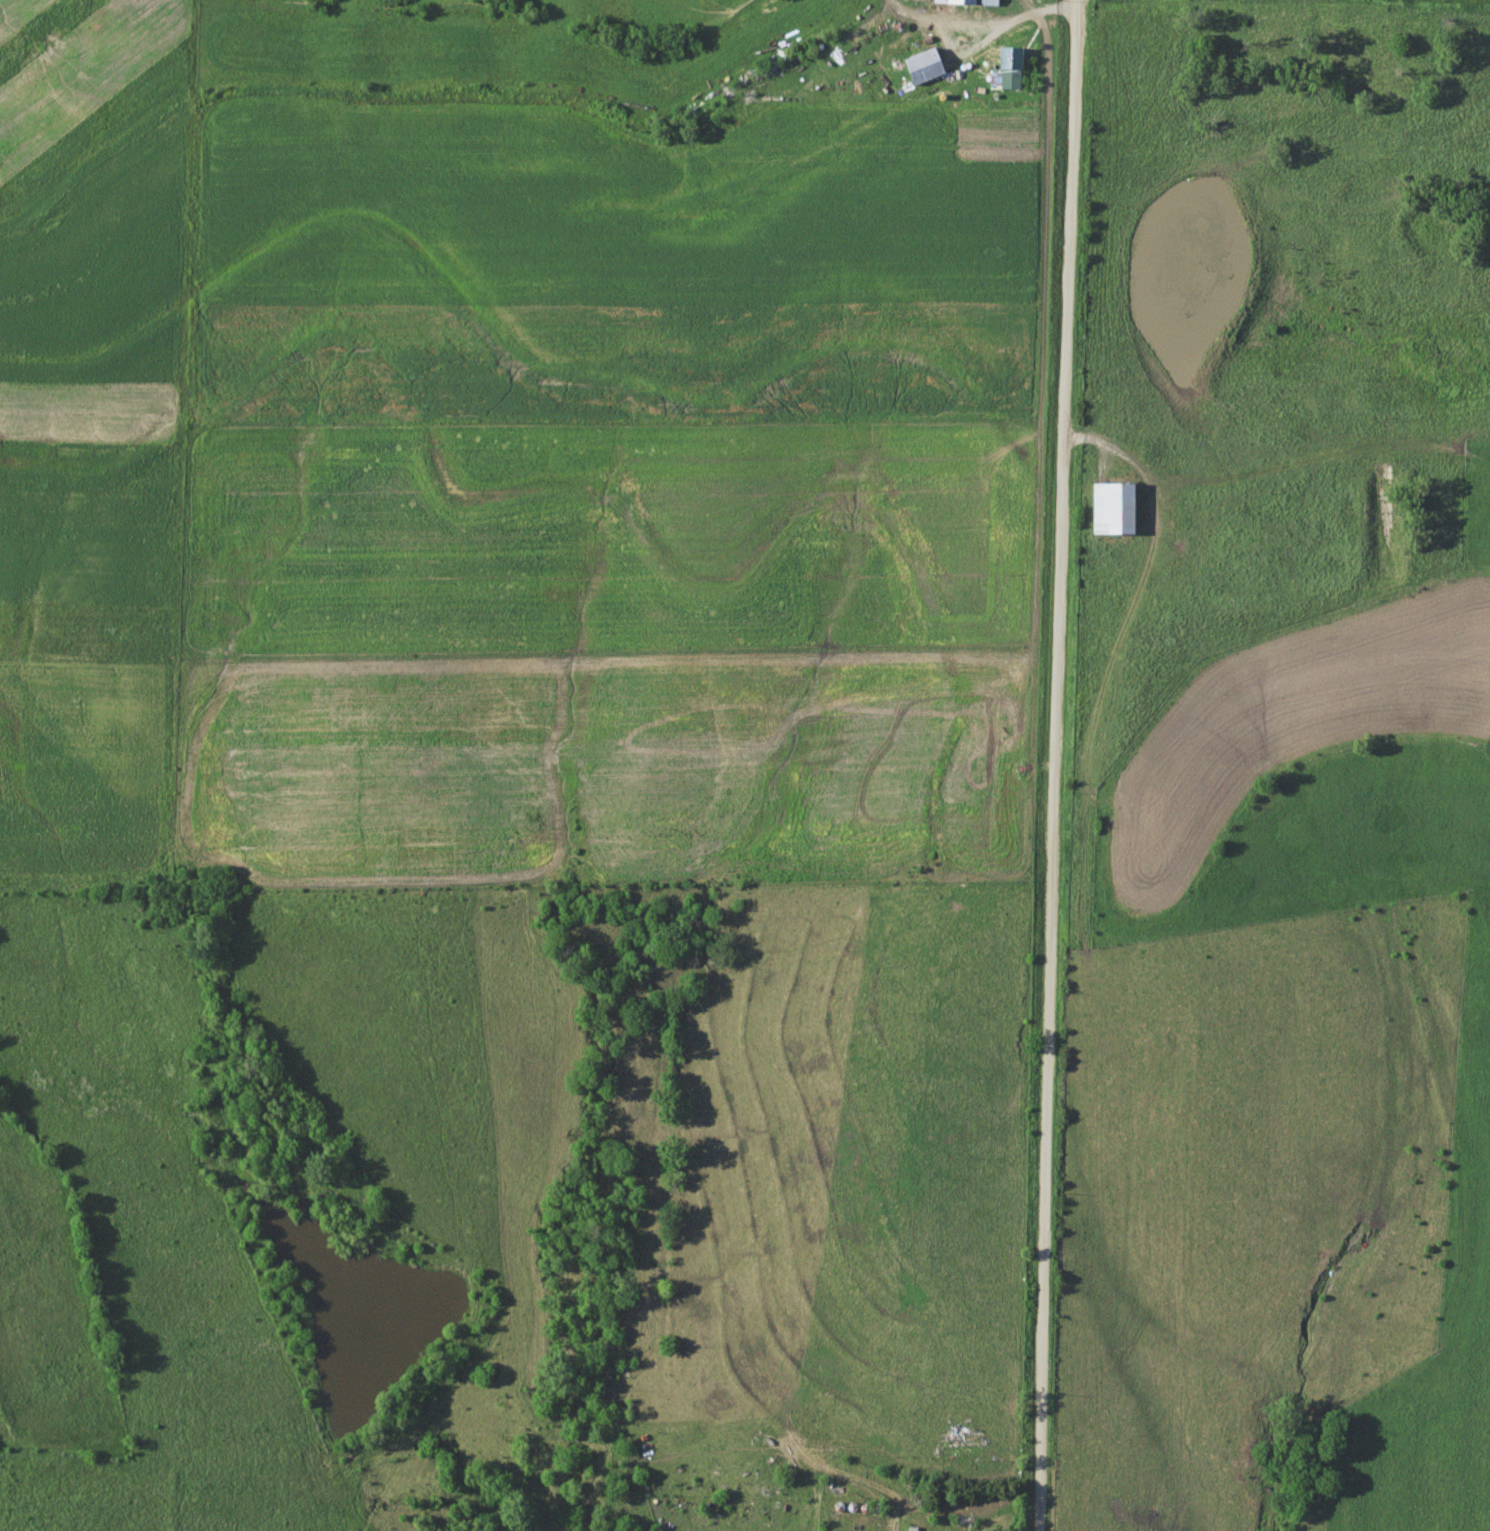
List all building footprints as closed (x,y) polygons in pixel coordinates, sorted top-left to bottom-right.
[(1091,535),(1136,535),(1136,483),(1091,483),(1091,535)]
